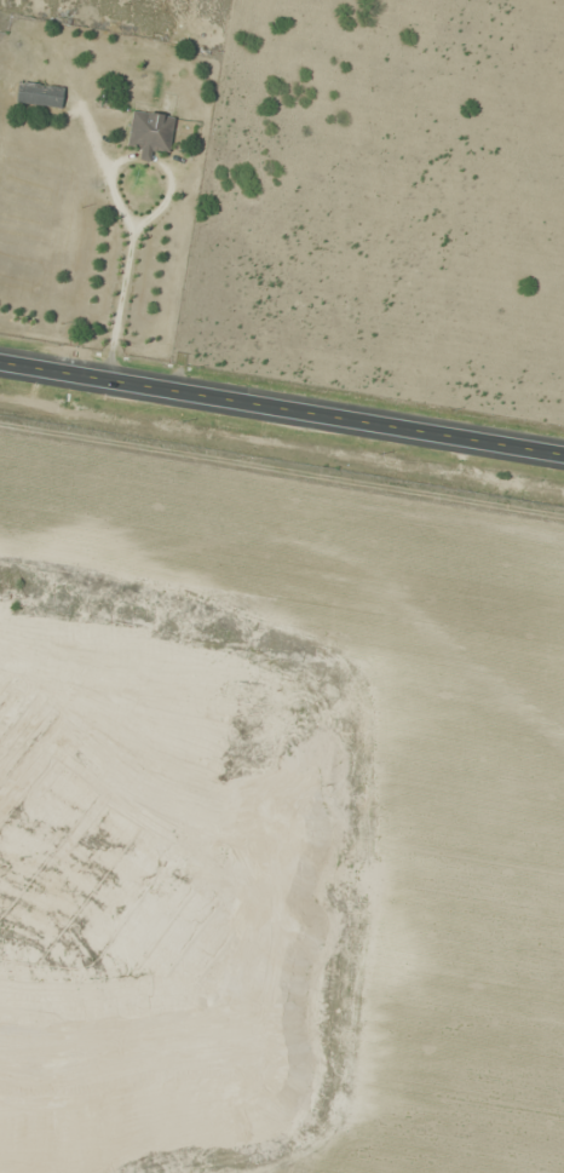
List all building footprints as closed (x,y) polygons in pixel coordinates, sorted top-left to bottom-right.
[(65,88),(19,81),(16,102),(61,109),(65,88)] [(175,115),(132,110),(127,146),(142,148),(141,159),(151,160),(152,151),(170,153),(175,115)]
